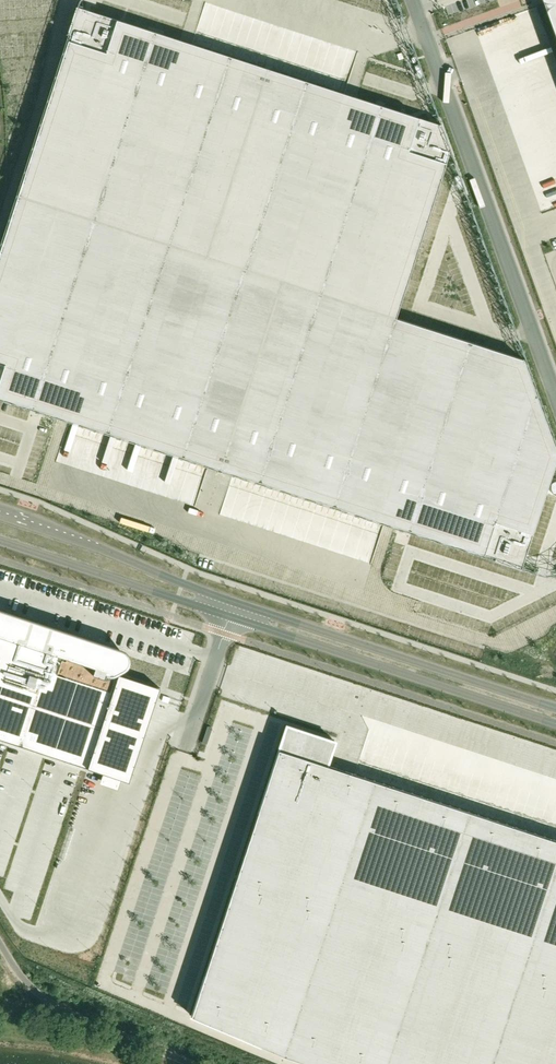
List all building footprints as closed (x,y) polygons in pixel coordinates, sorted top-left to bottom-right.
[(543,5),(555,40),(555,0),(542,0),(543,5)] [(70,34),(18,195),(207,256),(268,69),(79,7),(70,34)] [(268,69),(207,256),(281,281),(396,318),(450,153),(449,151),(439,124),(268,69)] [(220,469),(281,281),(207,256),(18,195),(0,251),(0,397),(220,469)] [(220,469),(495,558),(522,566),(522,567),(555,462),(555,448),(524,359),(396,318),(281,281),(220,469)] [(103,773),(121,779),(129,782),(160,688),(117,673),(124,669),(125,669),(126,668),(127,667),(128,666),(128,665),(129,664),(129,662),(130,661),(130,660),(129,659),(129,657),(129,656),(128,655),(127,654),(127,653),(126,652),(125,651),(123,650),(122,650),(81,636),(53,627),(51,631),(45,629),(47,623),(38,620),(36,626),(30,624),(31,620),(0,610),(0,739),(103,773)] [(192,1016),(284,1055),(311,1063),(555,1063),(555,840),(328,765),(336,741),(287,725),(278,749),(279,750),(192,1016)] [(99,860),(116,889),(223,827),(222,822),(214,807),(210,808),(197,815),(172,830),(154,799),(101,830),(89,836),(92,847),(99,859),(99,860)] [(28,876),(38,871),(31,857),(21,862),(28,876)] [(24,875),(6,885),(21,911),(41,900),(39,897),(51,890),(44,877),(40,879),(39,878),(29,884),(24,875)]
